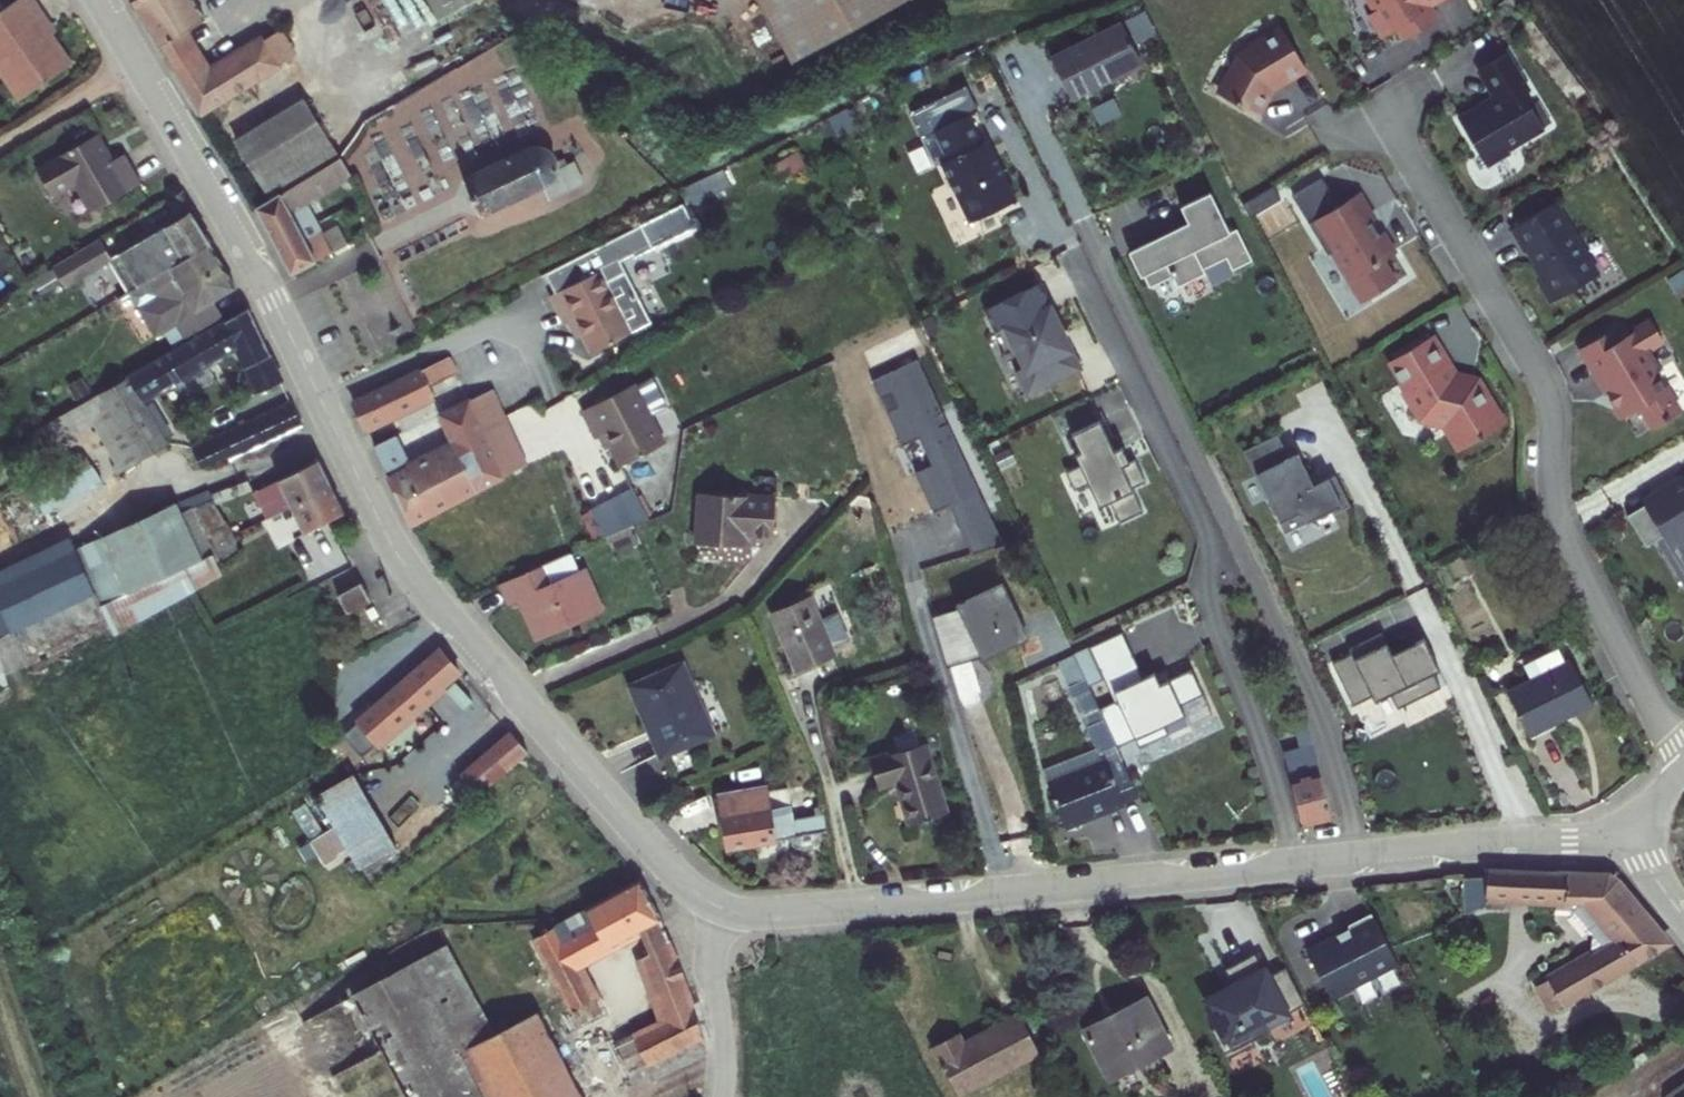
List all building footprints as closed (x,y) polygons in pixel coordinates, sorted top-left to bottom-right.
[(0,16),(0,70),(20,100),(73,65),(53,35),(58,31),(37,0),(23,0),(0,16)] [(195,0),(132,0),(185,88),(196,107),(289,54),(275,30),(207,70),(184,29),(205,17),(195,0)] [(440,21),(469,4),(467,0),(429,0),(440,21)] [(801,56),(902,0),(770,0),(801,56)] [(1373,15),(1366,20),(1380,41),(1396,33),(1403,44),(1442,21),(1434,10),(1452,0),(1364,0),(1373,15)] [(1120,24),(1047,60),(1070,107),(1144,70),(1120,24)] [(1237,57),(1215,95),(1262,121),(1277,94),(1310,75),(1281,26),(1246,46),(1248,50),(1237,57)] [(1508,54),(1476,73),(1493,99),(1458,120),(1488,171),(1544,134),(1508,54)] [(296,173),(334,151),(300,92),(233,131),(266,190),(296,173)] [(976,130),(962,99),(927,115),(937,135),(949,163),(942,166),(969,226),(1021,204),(987,127),(976,130)] [(111,160),(96,132),(34,169),(51,197),(74,183),(90,211),(140,183),(122,153),(111,160)] [(529,142),(461,173),(478,209),(517,191),(542,179),(548,191),(565,183),(557,167),(550,150),(545,142),(538,140),(529,142)] [(341,173),(334,151),(296,173),(308,192),(341,173)] [(769,169),(775,181),(803,168),(797,155),(769,169)] [(571,160),(557,167),(565,183),(578,176),(571,160)] [(269,233),(304,214),(296,200),(308,192),(296,173),(266,190),(251,200),(262,221),(269,233)] [(523,203),(548,191),(542,179),(517,191),(523,203)] [(1321,179),(1293,198),(1309,225),(1361,308),(1380,299),(1399,284),(1386,264),(1398,255),(1385,234),(1374,241),(1366,228),(1377,221),(1362,194),(1339,207),(1321,179)] [(1188,229),(1128,258),(1139,282),(1144,280),(1150,290),(1154,288),(1161,304),(1179,295),(1186,306),(1215,292),(1211,287),(1238,275),(1234,271),(1253,263),(1237,231),(1229,237),(1210,197),(1178,212),(1188,229)] [(1558,202),(1509,232),(1551,307),(1601,277),(1558,202)] [(337,242),(323,218),(322,218),(315,208),(304,214),(324,248),(337,242)] [(197,223),(191,214),(113,260),(131,290),(211,245),(197,223)] [(304,214),(269,233),(281,256),(286,266),(324,248),(304,214)] [(112,258),(100,237),(53,264),(64,285),(112,258)] [(156,335),(165,329),(175,344),(221,315),(212,300),(237,285),(223,265),(211,245),(131,290),(156,335)] [(569,324),(570,323),(574,322),(581,319),(588,333),(596,350),(635,331),(603,270),(555,294),(569,324)] [(1050,307),(1002,331),(1017,361),(1013,364),(1019,374),(1015,376),(1028,400),(1082,372),(1050,307)] [(57,442),(66,458),(87,448),(112,488),(150,465),(123,418),(239,351),(242,359),(247,356),(265,389),(284,381),(249,308),(14,446),(23,461),(57,442)] [(581,337),(588,333),(581,319),(574,322),(581,337)] [(1615,332),(1587,350),(1603,376),(1600,377),(1612,396),(1615,395),(1622,407),(1630,419),(1647,408),(1653,419),(1678,403),(1653,364),(1659,360),(1648,342),(1661,334),(1654,322),(1622,343),(1615,332)] [(1435,334),(1382,367),(1418,426),(1442,433),(1458,457),(1510,422),(1482,379),(1459,372),(1435,334)] [(460,375),(451,358),(359,402),(370,425),(447,387),(445,382),(460,375)] [(667,446),(639,388),(588,413),(602,440),(608,436),(624,468),(667,446)] [(1615,395),(1612,396),(1619,409),(1622,407),(1615,395)] [(183,478),(303,423),(293,400),(172,457),(183,478)] [(419,518),(508,471),(484,425),(472,400),(444,413),(455,438),(415,457),(401,431),(377,442),(397,480),(410,505),(419,518)] [(529,460),(506,414),(484,425),(508,471),(529,460)] [(1100,422),(1070,437),(1079,458),(1074,461),(1100,513),(1110,507),(1118,525),(1144,513),(1133,490),(1146,485),(1135,462),(1129,465),(1123,451),(1115,456),(1100,422)] [(1278,436),(1244,453),(1285,539),(1353,507),(1336,476),(1314,489),(1299,456),(1289,460),(1278,436)] [(92,500),(112,488),(87,448),(66,458),(92,500)] [(260,498),(269,514),(335,481),(325,462),(322,454),(262,485),(266,494),(260,498)] [(286,540),(328,518),(347,507),(340,493),(335,481),(269,514),(278,533),(282,530),(286,540)] [(1631,519),(1650,549),(1657,545),(1683,587),(1683,485),(1631,519)] [(52,486),(0,516),(0,517),(11,535),(62,504),(52,486)] [(777,497),(693,490),(687,555),(753,560),(752,547),(773,545),(777,497)] [(591,512),(604,538),(631,530),(648,521),(632,491),(591,512)] [(225,573),(216,553),(211,555),(183,502),(95,548),(123,600),(137,593),(148,614),(225,573)] [(199,516),(207,528),(228,517),(222,504),(199,516)] [(249,560),(235,531),(228,517),(207,528),(224,558),(230,555),(237,566),(249,560)] [(95,548),(0,599),(0,649),(6,663),(21,656),(26,664),(126,608),(134,622),(148,614),(137,593),(123,600),(95,548)] [(552,586),(544,567),(498,586),(506,603),(515,600),(534,643),(605,612),(587,571),(552,586)] [(377,588),(368,572),(344,584),(354,601),(377,588)] [(1026,647),(1006,597),(932,620),(952,672),(1026,647)] [(837,660),(812,599),(769,617),(793,677),(837,660)] [(1121,632),(1090,646),(1138,745),(1167,732),(1162,721),(1183,712),(1178,702),(1200,693),(1190,670),(1158,683),(1152,670),(1141,675),(1121,632)] [(1380,634),(1350,649),(1374,695),(1388,689),(1397,705),(1439,685),(1431,669),(1437,666),(1422,636),(1389,651),(1380,634)] [(466,670),(445,646),(355,725),(371,743),(385,731),(390,737),(466,670)] [(0,649),(0,679),(11,674),(6,663),(0,649)] [(1524,667),(1531,680),(1565,664),(1559,650),(1524,667)] [(1531,680),(1509,692),(1532,739),(1554,729),(1552,724),(1591,705),(1569,661),(1565,664),(1531,680)] [(714,739),(683,663),(624,690),(658,764),(714,739)] [(1048,764),(1059,798),(1130,776),(1085,678),(1069,686),(1096,746),(1048,764)] [(1306,722),(1294,726),(1300,747),(1283,752),(1303,824),(1332,817),(1306,722)] [(479,796),(532,753),(514,731),(462,773),(479,796)] [(946,804),(926,737),(873,753),(881,777),(899,772),(911,813),(946,804)] [(375,766),(334,787),(376,868),(417,846),(375,766)] [(717,786),(765,776),(763,769),(716,783),(717,786)] [(832,819),(830,801),(803,808),(794,779),(769,785),(765,776),(717,786),(738,846),(832,819)] [(1130,776),(1059,798),(1067,824),(1124,804),(1124,800),(1138,796),(1130,776)] [(637,870),(564,912),(552,919),(532,930),(614,1076),(631,1066),(640,1082),(711,1045),(697,997),(668,929),(648,942),(639,947),(668,1005),(621,1033),(579,955),(637,920),(659,907),(637,870)] [(1572,915),(1587,933),(1591,934),(1591,950),(1592,955),(1536,986),(1551,1011),(1669,943),(1617,880),(1608,875),(1543,872),(1487,870),(1487,877),(1464,878),(1466,911),(1487,904),(1487,896),(1555,900),(1555,909),(1571,911),(1572,915)] [(659,907),(637,920),(648,942),(668,929),(659,907)] [(1331,1002),(1398,966),(1371,915),(1304,950),(1331,1002)] [(465,1043),(497,1025),(448,937),(309,1013),(354,1096),(495,1096),(465,1043)] [(1231,980),(1198,997),(1227,1053),(1271,1029),(1267,1022),(1289,1010),(1302,1004),(1284,968),(1270,974),(1264,963),(1259,965),(1253,954),(1225,969),(1231,980)] [(1083,1029),(1109,1079),(1171,1047),(1146,997),(1083,1029)] [(497,1025),(465,1043),(495,1096),(589,1096),(537,1003),(497,1025)] [(958,1094),(1039,1052),(1019,1014),(963,1044),(957,1034),(933,1046),(958,1094)]
